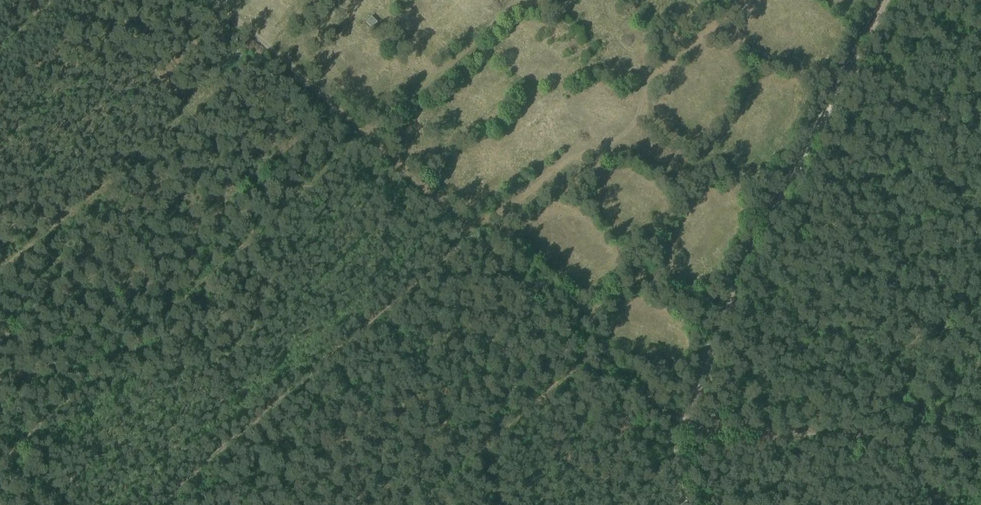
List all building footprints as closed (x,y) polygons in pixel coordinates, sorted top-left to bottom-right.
[(367,16),(376,4),(371,0),(365,0),(358,8),(367,16)] [(483,3),(474,10),(479,18),(488,11),(483,3)] [(618,5),(610,9),(614,18),(623,14),(618,5)] [(687,10),(674,14),(678,24),(691,19),(687,10)] [(366,22),(373,28),(378,22),(372,16),(366,22)] [(580,26),(589,21),(586,17),(578,21),(580,26)] [(828,18),(821,22),(825,28),(831,24),(828,18)] [(750,31),(756,26),(751,19),(745,23),(750,31)] [(539,23),(537,31),(547,35),(550,26),(539,23)] [(633,26),(625,29),(629,38),(637,34),(633,26)] [(567,39),(571,32),(560,27),(557,34),(567,39)] [(376,43),(372,49),(378,54),(382,49),(376,43)] [(572,59),(584,56),(581,48),(570,51),(572,59)] [(701,66),(709,63),(706,55),(698,58),(701,66)] [(683,72),(689,79),(697,72),(690,65),(683,72)] [(523,67),(519,73),(525,78),(530,72),(523,67)] [(671,85),(665,90),(670,96),(676,91),(671,85)] [(659,122),(667,121),(666,111),(658,111),(659,122)] [(676,141),(685,143),(687,133),(678,131),(676,141)] [(702,198),(706,204),(713,200),(710,194),(702,198)] [(553,207),(546,210),(548,217),(556,214),(553,207)] [(651,311),(657,318),(663,312),(657,306),(651,311)] [(659,320),(667,325),(672,318),(665,313),(659,320)]
